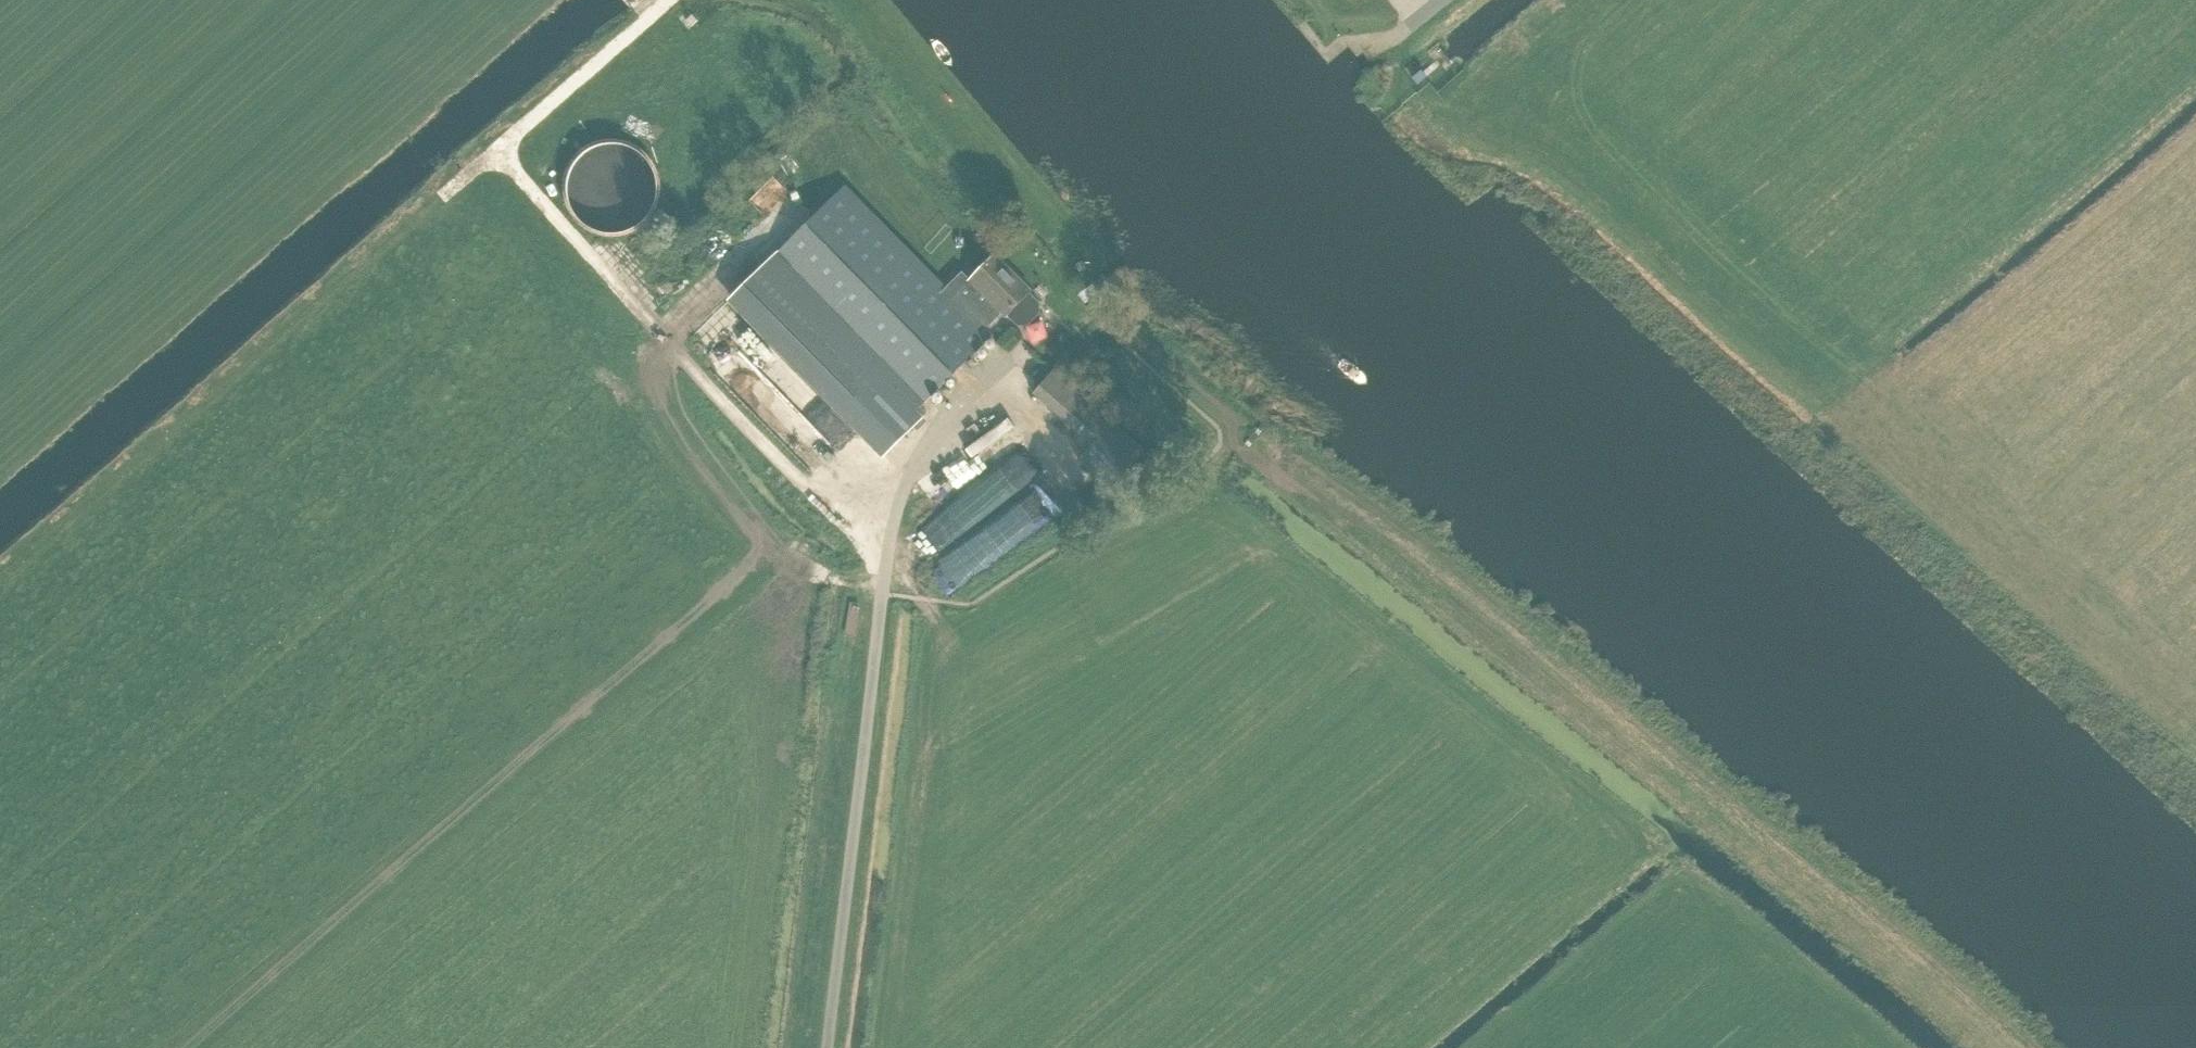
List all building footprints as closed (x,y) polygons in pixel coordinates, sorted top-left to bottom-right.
[(1442,62),(1435,55),(1411,77),(1417,84),(1442,62)] [(868,165),(844,141),(823,162),(819,157),(794,182),(821,209),(731,298),(886,454),(923,417),(916,410),(992,335),(986,328),(998,316),(995,314),(999,310),(1005,315),(1007,313),(1018,324),(1027,324),(1039,312),(1039,302),(1028,292),(1030,290),(995,254),(970,279),(970,280),(954,296),(846,187),(868,165)] [(579,220),(588,227),(599,232),(611,234),(623,232),(634,227),(644,220),(651,211),(655,200),(657,188),(655,176),(651,165),(644,155),(634,148),(623,144),(611,142),(599,144),(588,148),(579,155),(572,165),(567,176),(565,188),(567,200),(572,211),(579,220)] [(1146,448),(1054,367),(1033,391),(1093,442),(1079,458),(1111,487),(1146,448)]
